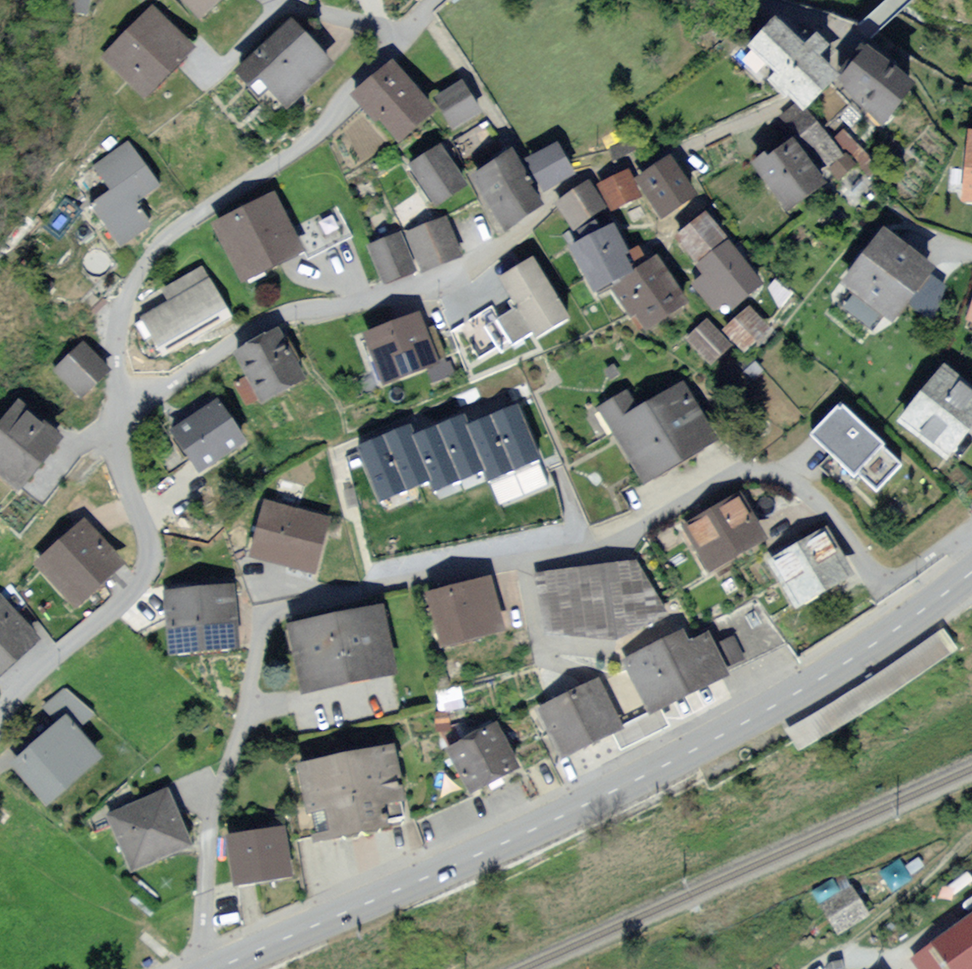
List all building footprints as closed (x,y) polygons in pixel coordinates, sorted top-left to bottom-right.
[(198,19),(217,0),(179,0),(198,19)] [(189,47),(150,9),(101,58),(139,96),(189,47)] [(330,63),(289,16),(226,70),(240,85),(253,74),(281,106),(330,63)] [(800,106),(833,73),(775,17),(743,49),(800,106)] [(914,92),(866,48),(837,80),(884,124),(914,92)] [(431,114),(388,62),(349,94),(391,146),(431,114)] [(478,111),(460,79),(430,95),(447,127),(478,111)] [(820,186),(785,136),(746,163),(780,214),(820,186)] [(108,189),(84,205),(117,252),(152,228),(133,201),(155,186),(124,142),(91,164),(108,189)] [(465,185),(438,143),(404,165),(432,207),(465,185)] [(554,143),(525,157),(540,188),(569,173),(554,143)] [(506,152),(465,177),(498,231),(540,206),(506,152)] [(665,156),(631,178),(656,218),(690,196),(665,156)] [(624,171),(595,184),(607,211),(636,198),(624,171)] [(585,181),(553,204),(571,229),(603,206),(585,181)] [(269,191),(206,222),(236,284),(300,253),(269,191)] [(703,208),(667,236),(689,264),(725,237),(703,208)] [(447,214),(403,230),(420,273),(463,256),(447,214)] [(627,267),(606,225),(564,246),(586,288),(627,267)] [(934,266),(885,226),(841,281),(890,320),(934,266)] [(399,231),(364,245),(380,287),(416,273),(399,231)] [(725,237),(689,264),(724,310),(760,283),(725,237)] [(563,316),(528,254),(493,274),(511,306),(498,314),(492,304),(458,323),(481,363),(563,316)] [(653,254),(610,279),(639,327),(681,302),(653,254)] [(208,277),(140,316),(163,357),(232,319),(208,277)] [(768,330),(746,304),(720,326),(742,352),(768,330)] [(436,365),(416,312),(358,333),(378,386),(436,365)] [(727,345),(704,318),(682,337),(705,364),(727,345)] [(277,330),(230,354),(255,403),(303,378),(277,330)] [(77,397),(108,370),(81,340),(50,367),(77,397)] [(936,367),(893,420),(941,460),(971,422),(971,395),(936,367)] [(624,387),(592,406),(638,484),(718,438),(683,376),(634,404),(624,387)] [(244,441),(214,394),(167,425),(197,471),(244,441)] [(518,397),(466,416),(487,470),(489,478),(541,459),(518,397)] [(11,401),(0,415),(0,485),(11,494),(57,438),(11,401)] [(899,466),(835,406),(809,434),(872,494),(899,466)] [(432,492),(487,470),(463,413),(408,435),(425,482),(432,492)] [(425,482),(408,435),(405,425),(350,444),(371,502),(425,482)] [(733,493),(678,527),(706,571),(761,538),(733,493)] [(329,518),(262,497),(243,555),(311,576),(329,518)] [(126,561),(83,516),(31,564),(74,610),(126,561)] [(819,530),(762,559),(788,609),(845,580),(819,530)] [(641,560),(534,576),(535,627),(609,641),(643,620),(641,560)] [(487,577),(421,591),(432,646),(499,632),(487,577)] [(234,586),(161,589),(164,652),(238,649),(234,586)] [(0,599),(0,672),(36,642),(0,599)] [(380,601),(279,622),(294,694),(395,673),(380,601)] [(958,651),(940,623),(854,682),(782,724),(799,752),(862,714),(958,651)] [(698,626),(615,660),(642,716),(658,708),(721,680),(698,626)] [(554,758),(606,732),(615,728),(594,684),(532,714),(554,758)] [(665,730),(658,708),(642,716),(615,728),(606,732),(615,751),(665,730)] [(98,760),(62,718),(6,765),(42,807),(98,760)] [(514,771),(493,725),(442,749),(463,795),(514,771)] [(387,746),(290,761),(303,840),(399,825),(387,746)] [(167,788),(103,812),(125,872),(190,848),(167,788)] [(280,826),(219,834),(226,884),(287,876),(280,826)] [(866,916),(851,891),(823,909),(838,933),(866,916)] [(916,956),(925,968),(971,968),(971,916),(916,956)]
